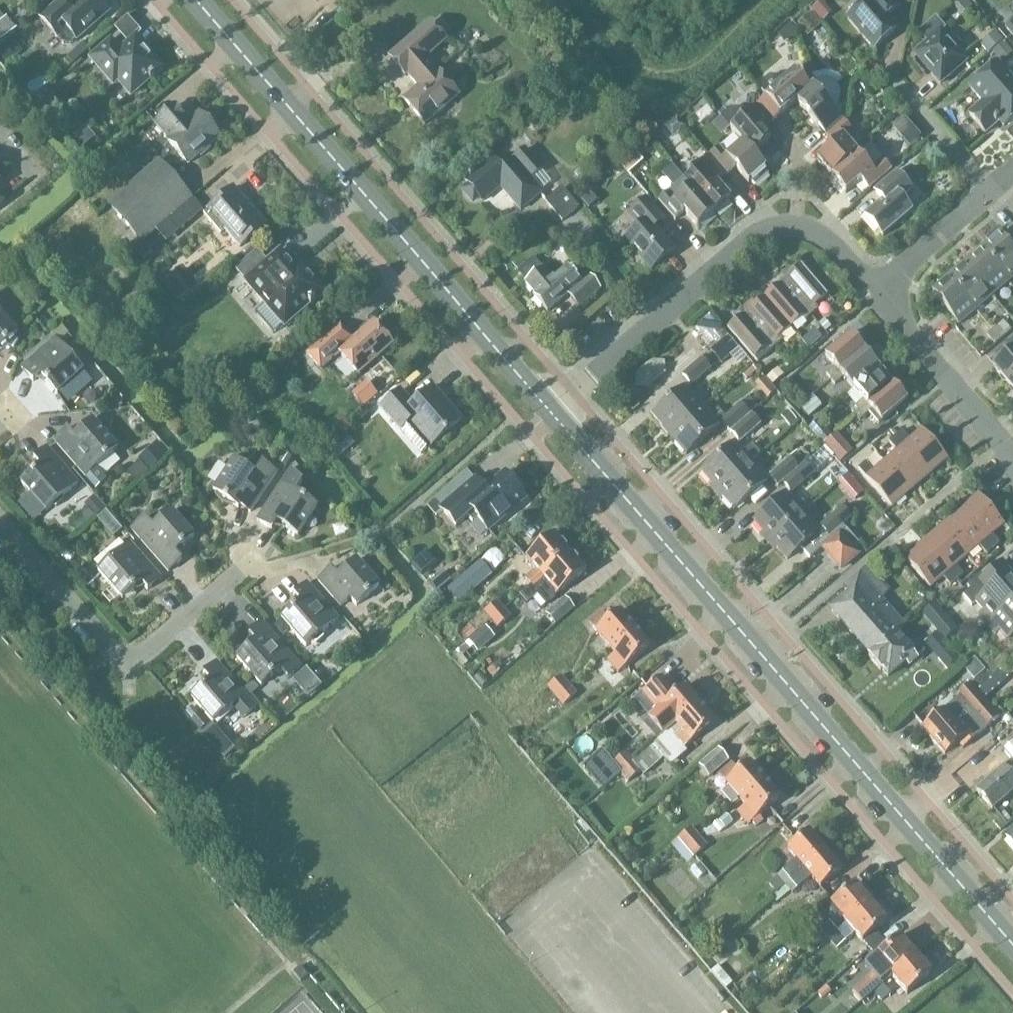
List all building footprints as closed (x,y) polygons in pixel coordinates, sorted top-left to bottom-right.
[(103,0),(81,0),(69,10),(61,1),(41,19),(64,44),(71,44),(77,39),(77,40),(109,12),(106,8),(106,4),(103,0)] [(897,8),(890,0),(857,0),(863,6),(848,19),(874,50),(894,32),(895,28),(886,18),(897,8)] [(821,27),(810,15),(801,23),(811,35),(821,27)] [(935,15),(917,31),(927,43),(914,54),(940,84),(966,61),(940,31),(946,27),(935,15)] [(6,36),(17,27),(10,17),(0,26),(0,42),(6,36)] [(458,96),(426,59),(446,41),(430,23),(390,58),(406,76),(408,74),(419,88),(404,101),(425,125),(458,96)] [(790,25),(777,36),(786,45),(798,34),(790,25)] [(995,32),(984,42),(990,49),(1001,39),(995,32)] [(0,48),(0,59),(6,65),(21,51),(11,39),(0,48)] [(162,68),(148,53),(145,56),(132,41),(120,51),(111,41),(92,58),(111,80),(115,76),(128,91),(139,82),(142,85),(149,79),(151,81),(155,78),(153,76),(162,68)] [(1002,64),(1012,54),(1012,53),(1004,43),(992,53),(1002,64)] [(986,133),(999,122),(1004,127),(1012,119),(1012,83),(997,64),(970,87),(983,103),(970,115),(986,133)] [(767,97),(756,107),(771,124),(796,102),(796,101),(810,90),(810,89),(795,73),(783,83),(778,77),(770,76),(762,83),(761,91),(767,97)] [(817,83),(810,89),(810,90),(796,101),(796,102),(826,137),(844,122),(839,117),(842,114),(842,106),(838,102),(839,101),(840,96),(839,92),(838,87),(832,80),(828,79),(824,78),(820,78),(817,79),(814,80),(817,83)] [(860,84),(865,90),(871,85),(866,79),(860,84)] [(48,86),(31,101),(49,121),(65,106),(48,86)] [(189,122),(176,106),(155,124),(169,140),(168,141),(188,164),(199,154),(201,157),(210,149),(208,147),(219,137),(199,114),(189,122)] [(726,112),(720,118),(742,143),(761,164),(762,164),(768,158),(760,149),(770,141),(762,131),(771,124),(756,107),(747,115),(743,111),(737,109),(729,110),(726,112)] [(720,118),(726,112),(723,109),(717,114),(720,118)] [(677,118),(669,125),(676,135),(685,129),(677,118)] [(866,147),(844,122),(826,137),(834,145),(817,161),(832,178),(866,147)] [(719,148),(710,157),(727,176),(736,168),(749,183),(751,181),(755,186),(768,174),(764,170),(766,169),(762,164),(761,164),(742,143),(726,156),(719,148)] [(866,147),(832,178),(846,194),(861,181),(869,190),(892,171),(883,161),(869,145),(866,147)] [(483,202),(490,195),(500,187),(521,211),(541,193),(530,180),(542,170),(525,150),(502,170),(492,159),(473,176),(466,182),(469,185),(468,187),(468,188),(468,189),(468,191),(468,192),(469,194),(470,195),(470,196),(471,197),(473,198),(475,198),(476,199),(478,198),(480,198),(483,202)] [(604,154),(593,164),(604,176),(615,166),(604,154)] [(698,181),(691,187),(714,213),(731,199),(718,184),(727,176),(710,157),(691,173),(698,181)] [(167,220),(192,199),(157,158),(156,159),(158,161),(109,203),(142,242),(167,220)] [(865,216),(883,237),(912,212),(902,200),(912,191),(896,172),(875,191),(883,200),(865,216)] [(668,192),(658,201),(675,221),(684,213),(697,228),(714,213),(691,187),(684,179),(668,192)] [(204,215),(221,234),(225,230),(240,247),(266,225),(234,189),(204,215)] [(562,224),(578,209),(561,190),(545,204),(562,224)] [(202,210),(192,199),(167,220),(178,231),(202,210)] [(645,200),(629,215),(640,227),(626,241),(651,270),(674,251),(655,229),(664,221),(645,200)] [(982,252),(1008,282),(1012,278),(1012,253),(1012,252),(1012,251),(1012,245),(1000,229),(986,241),(990,245),(982,252)] [(242,251),(245,255),(252,249),(249,245),(242,251)] [(143,247),(135,254),(142,263),(150,256),(143,247)] [(236,263),(240,266),(255,253),(252,249),(245,255),(236,263)] [(280,251),(245,282),(265,304),(255,312),(273,333),(283,325),(285,326),(309,305),(311,307),(315,303),(314,301),(316,299),(317,299),(317,298),(318,298),(318,297),(318,296),(319,296),(319,295),(319,294),(320,293),(320,292),(320,291),(320,290),(319,289),(319,288),(319,287),(318,287),(318,286),(318,285),(317,285),(306,272),(302,276),(280,251)] [(982,252),(966,266),(992,296),(1008,282),(982,252)] [(9,272),(0,261),(0,280),(9,272)] [(785,272),(779,277),(812,316),(819,310),(815,306),(827,296),(801,265),(788,276),(785,272)] [(954,268),(946,275),(957,288),(976,310),(992,296),(966,266),(958,273),(954,268)] [(532,276),(525,283),(529,288),(535,294),(533,295),(548,313),(555,306),(568,295),(579,308),(600,290),(589,277),(581,283),(572,273),(567,267),(557,275),(553,279),(543,268),(532,276)] [(941,287),(933,294),(959,324),(976,310),(957,288),(946,275),(937,283),(941,287)] [(776,287),(764,297),(790,328),(802,318),(805,321),(812,316),(779,277),(773,283),(776,287)] [(749,303),(743,309),(775,347),(782,341),(779,338),(790,328),(764,297),(752,307),(749,303)] [(739,318),(727,329),(754,359),(757,363),(769,353),(775,347),(743,309),(736,314),(739,318)] [(0,313),(0,349),(6,344),(11,348),(17,339),(15,337),(18,333),(0,313)] [(824,320),(819,324),(826,332),(831,327),(824,320)] [(1004,322),(993,331),(1001,340),(1012,331),(1004,322)] [(340,354),(359,376),(393,346),(374,324),(354,341),(341,326),(308,355),(321,370),(340,354)] [(63,326),(52,335),(55,339),(59,343),(69,334),(63,326)] [(1001,340),(993,331),(987,336),(995,345),(1001,340)] [(826,375),(831,380),(865,351),(850,334),(825,356),(835,368),(826,375)] [(815,335),(805,343),(809,349),(820,341),(815,335)] [(1008,385),(1012,381),(1012,336),(1003,344),(1011,353),(994,368),(1008,385)] [(726,338),(710,352),(721,365),(737,351),(726,338)] [(41,375),(57,394),(83,371),(59,343),(55,339),(22,368),(33,381),(41,375)] [(844,378),(853,389),(879,367),(865,351),(831,380),(835,385),(844,378)] [(682,376),(690,385),(710,369),(702,359),(682,376)] [(750,366),(741,374),(745,379),(754,371),(750,366)] [(855,408),(859,413),(893,384),(879,367),(853,389),(863,401),(855,408)] [(777,369),(767,378),(773,384),(783,376),(777,369)] [(788,380),(781,386),(787,393),(794,386),(788,380)] [(893,384),(859,413),(863,418),(868,414),(879,426),(907,401),(893,384)] [(653,415),(670,435),(703,406),(686,386),(660,409),(653,415)] [(413,405),(401,391),(381,408),(400,431),(410,422),(419,433),(422,430),(434,444),(462,421),(433,388),(413,405)] [(813,396),(799,407),(808,417),(822,406),(813,396)] [(724,418),(721,421),(729,430),(749,414),(757,407),(749,397),(740,404),(724,418)] [(703,406),(670,435),(687,454),(694,448),(719,426),(717,424),(721,421),(724,418),(718,411),(712,417),(703,406)] [(855,408),(851,412),(855,417),(859,413),(855,408)] [(789,410),(782,416),(791,427),(798,421),(789,410)] [(859,413),(855,417),(859,422),(863,418),(859,413)] [(752,414),(730,431),(739,442),(760,424),(752,414)] [(809,428),(823,444),(832,437),(818,420),(809,428)] [(55,441),(86,477),(118,449),(93,421),(74,437),(68,430),(55,441)] [(902,431),(895,437),(929,475),(948,459),(923,429),(910,440),(902,431)] [(832,437),(823,444),(839,463),(853,451),(837,432),(832,437)] [(897,452),(885,462),(911,491),(929,475),(895,437),(889,443),(897,452)] [(157,444),(140,460),(150,472),(168,457),(157,444)] [(709,466),(702,472),(714,486),(718,491),(751,462),(760,454),(752,444),(743,452),(735,444),(709,466)] [(22,483),(46,511),(52,507),(57,507),(63,501),(63,497),(78,483),(47,448),(34,459),(40,467),(22,483)] [(796,453),(790,458),(799,469),(805,464),(796,453)] [(285,454),(278,464),(285,468),(291,458),(285,454)] [(778,487),(782,483),(799,469),(790,458),(769,476),(778,487)] [(843,464),(848,470),(855,464),(850,458),(843,464)] [(240,505),(251,512),(277,473),(262,463),(255,474),(234,460),(213,491),(217,494),(215,497),(223,505),(227,500),(238,508),(240,505)] [(751,462),(718,491),(734,510),(768,481),(751,462)] [(911,491),(885,462),(873,472),(866,462),(858,469),(892,507),(911,491)] [(799,469),(782,483),(790,494),(813,474),(805,464),(799,469)] [(361,469),(353,476),(361,486),(369,479),(361,469)] [(272,530),(277,522),(298,536),(317,507),(295,493),(303,481),(290,472),(257,520),(272,530)] [(471,523),(476,519),(487,532),(524,501),(526,499),(505,475),(503,476),(489,489),(490,490),(485,494),(476,483),(473,480),(439,509),(442,512),(455,527),(466,517),(471,523)] [(979,494),(960,511),(993,549),(1000,544),(992,534),(1004,524),(979,494)] [(755,522),(771,540),(806,510),(798,501),(794,505),(786,495),(755,522)] [(94,499),(86,506),(97,519),(105,511),(94,499)] [(819,528),(828,538),(851,519),(842,508),(819,528)] [(806,510),(771,540),(788,560),(795,553),(818,532),(810,523),(814,519),(812,517),(806,510)] [(172,511),(154,527),(145,517),(131,529),(169,572),(182,560),(176,553),(195,537),(172,511)] [(960,511),(942,527),(967,556),(979,546),(987,555),(993,549),(960,511)] [(105,512),(97,519),(113,538),(122,530),(105,512)] [(880,519),(879,529),(882,533),(887,529),(891,525),(883,516),(880,519)] [(942,527),(924,542),(957,580),(964,575),(956,566),(967,556),(942,527)] [(823,549),(840,569),(856,555),(854,553),(861,547),(846,530),(823,549)] [(536,570),(525,579),(531,586),(570,553),(554,534),(526,558),(536,570)] [(957,580),(924,542),(905,559),(930,588),(943,577),(951,586),(957,580)] [(130,543),(98,571),(123,599),(141,583),(148,590),(161,579),(130,543)] [(887,549),(875,559),(884,569),(896,559),(887,549)] [(427,551),(413,564),(422,575),(436,563),(427,551)] [(531,586),(520,596),(526,604),(538,595),(546,605),(558,595),(586,571),(570,553),(531,586)] [(338,576),(332,569),(319,581),(341,607),(351,598),(357,606),(380,586),(357,560),(338,576)] [(457,581),(469,594),(490,575),(479,562),(457,581)] [(962,596),(972,606),(978,601),(985,610),(979,615),(988,624),(1012,602),(1012,580),(1008,575),(1011,572),(1002,562),(984,578),(980,574),(966,586),(969,590),(962,596)] [(849,595),(832,610),(871,655),(896,634),(904,627),(882,602),(880,599),(890,591),(869,566),(867,567),(859,575),(844,588),(849,595)] [(444,572),(429,584),(437,593),(443,588),(451,580),(444,572)] [(282,618),(306,647),(312,642),(317,642),(323,637),(323,632),(338,619),(307,583),(294,595),(300,602),(282,618)] [(547,614),(555,625),(575,608),(566,598),(547,614)] [(937,600),(922,611),(931,623),(946,611),(937,600)] [(497,602),(485,612),(491,620),(503,610),(497,602)] [(988,624),(996,634),(1002,629),(1010,638),(1012,635),(1012,602),(988,624)] [(503,610),(491,620),(498,628),(510,617),(503,610)] [(589,623),(612,649),(635,628),(620,611),(609,620),(602,612),(589,623)] [(290,628),(283,619),(275,626),(282,635),(290,628)] [(256,641),(237,658),(262,686),(280,670),(288,680),(302,668),(263,622),(249,634),(256,641)] [(466,641),(475,634),(469,627),(460,634),(466,641)] [(478,634),(487,645),(495,638),(486,627),(478,634)] [(635,628),(612,649),(616,654),(608,661),(619,673),(650,646),(635,628)] [(896,634),(871,655),(869,657),(881,671),(882,670),(888,677),(905,662),(907,665),(923,652),(913,640),(906,646),(896,634)] [(953,647),(939,659),(949,670),(962,659),(953,647)] [(974,658),(963,667),(974,680),(985,670),(974,658)] [(210,681),(191,697),(214,723),(233,707),(243,719),(257,707),(246,695),(217,662),(204,674),(210,681)] [(308,668),(294,680),(309,697),(323,685),(308,668)] [(1002,668),(991,677),(999,686),(1010,677),(1002,668)] [(561,676),(548,687),(556,696),(569,686),(561,676)] [(642,728),(656,743),(669,732),(700,704),(685,687),(677,694),(661,677),(642,694),(659,714),(642,728)] [(252,681),(245,687),(251,695),(258,688),(252,681)] [(955,697),(957,700),(983,730),(998,718),(969,685),(955,697)] [(569,686),(556,696),(558,698),(564,705),(577,695),(569,686)] [(957,700),(931,722),(923,729),(945,755),(957,744),(962,749),(983,730),(957,700)] [(700,704),(669,732),(684,749),(715,722),(700,704)] [(198,714),(192,719),(201,729),(207,724),(198,714)] [(1012,761),(1012,743),(1004,751),(1012,761)] [(633,762),(632,763),(643,775),(663,758),(653,746),(633,762)] [(699,766),(708,776),(728,759),(719,749),(699,766)] [(603,751),(584,767),(602,789),(621,773),(613,764),(603,751)] [(625,753),(613,764),(621,773),(631,764),(632,763),(633,762),(625,753)] [(719,775),(742,801),(766,780),(750,763),(739,772),(732,764),(719,775)] [(631,764),(621,773),(629,782),(639,773),(631,764)] [(992,810),(1012,791),(1012,769),(1008,773),(1003,768),(977,791),(992,810)] [(746,806),(738,813),(749,825),(752,823),(756,827),(762,822),(758,817),(781,798),(766,780),(742,801),(746,806)] [(1010,819),(1000,807),(996,811),(1006,822),(1010,819)] [(726,815),(719,821),(725,828),(732,822),(726,815)] [(717,820),(704,832),(707,836),(720,833),(725,829),(717,820)] [(691,828),(680,838),(696,856),(707,847),(691,828)] [(1012,846),(1012,828),(1004,836),(1012,846)] [(778,876),(785,885),(825,850),(809,831),(788,849),(797,860),(778,876)] [(825,850),(785,885),(793,893),(812,877),(821,888),(842,869),(825,850)] [(831,905),(847,924),(871,903),(855,885),(831,905)] [(837,932),(829,939),(837,948),(855,933),(863,942),(887,922),(871,903),(847,924),(837,932)] [(829,922),(821,929),(829,939),(837,932),(829,922)] [(874,975),(853,993),(861,1002),(862,1002),(874,991),(883,983),(916,955),(900,937),(876,957),(866,966),(874,975)] [(916,955),(891,976),(900,986),(907,994),(931,974),(916,955)] [(883,983),(874,991),(882,1001),(891,993),(883,983)]
